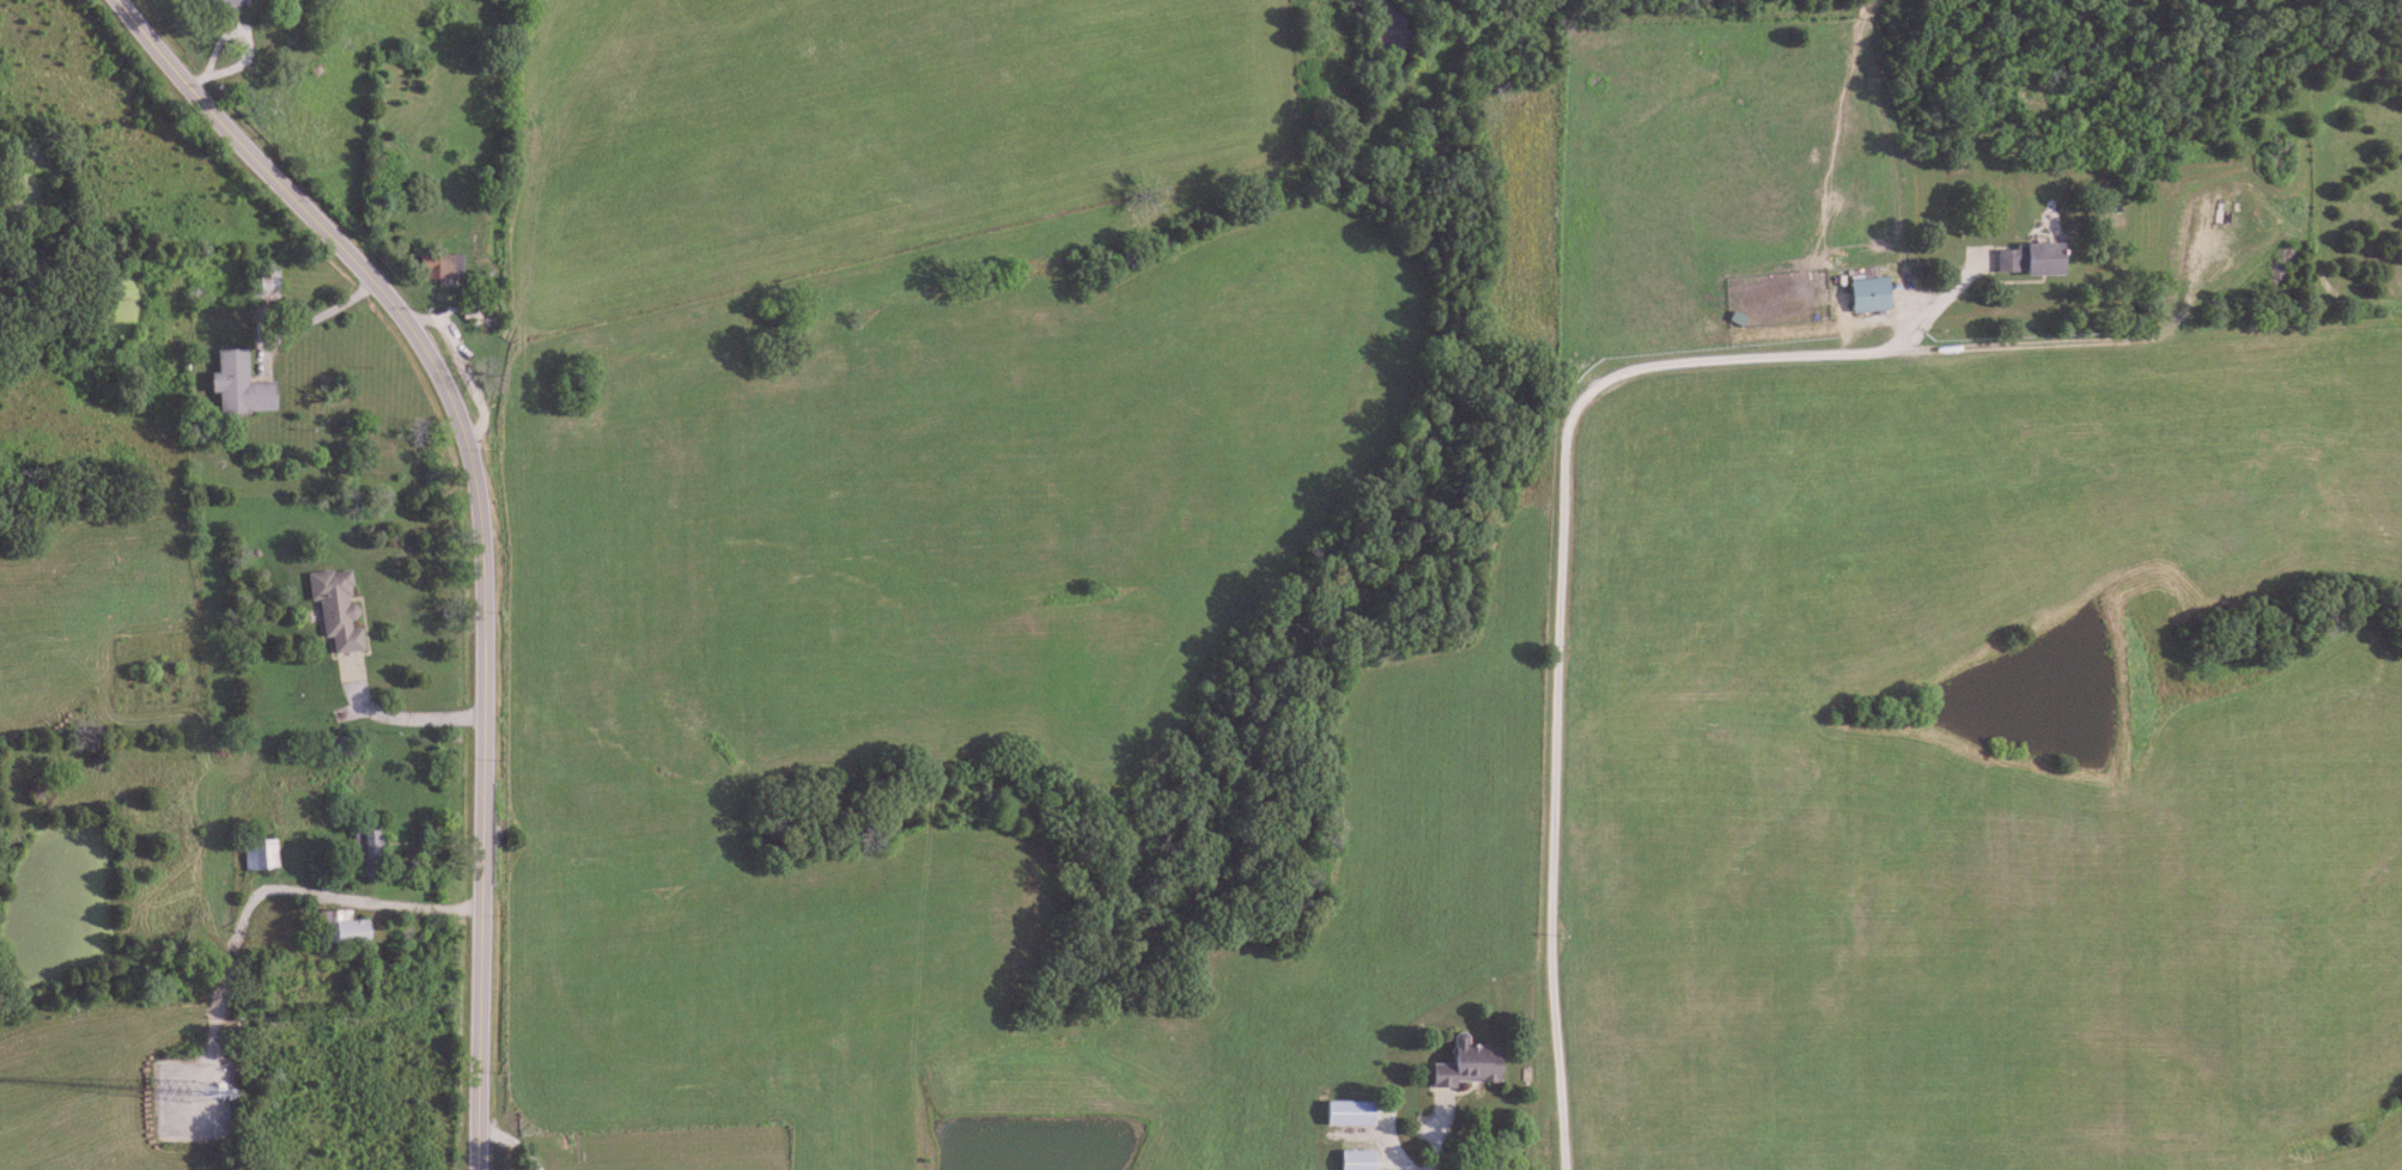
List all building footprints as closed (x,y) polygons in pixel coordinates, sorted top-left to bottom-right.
[(2058,274),(2057,245),(1994,246),(1995,276),(2058,274)] [(420,257),(420,280),(456,280),(456,257),(420,257)] [(245,298),(270,298),(270,270),(245,270),(245,298)] [(1846,279),(1846,312),(1886,312),(1886,279),(1846,279)] [(270,412),(269,382),(241,383),(240,348),(209,349),(210,371),(203,371),(204,392),(212,392),(213,414),(270,412)] [(312,601),(316,641),(324,640),(325,653),(356,650),(354,627),(345,628),(344,618),(349,618),(344,568),(300,573),(303,601),(312,601)] [(345,830),(345,859),(370,859),(370,830),(345,830)] [(272,869),(271,839),(238,840),(239,870),(272,869)] [(313,943),(357,943),(357,919),(344,919),(344,910),(313,910),(313,943)] [(1495,1046),(1463,1046),(1463,1034),(1446,1034),(1446,1065),(1423,1064),(1423,1084),(1495,1084),(1495,1046)] [(1333,1149),(1333,1169),(1367,1169),(1368,1150),(1333,1149)]
